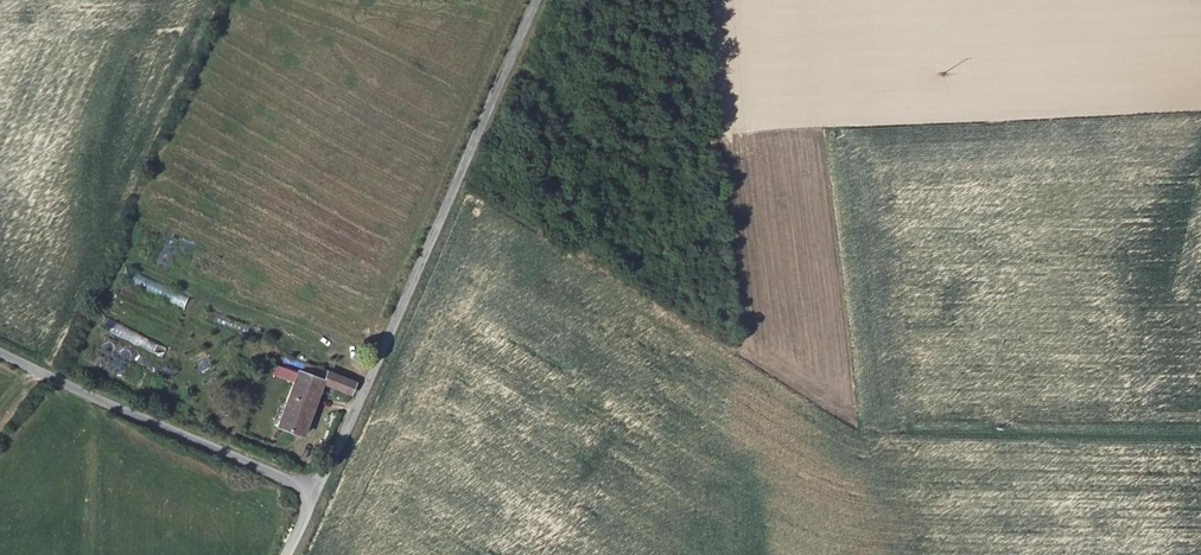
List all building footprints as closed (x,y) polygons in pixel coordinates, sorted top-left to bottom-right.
[(164,357),(190,295),(124,268),(98,330),(164,357)] [(303,375),(299,373),(278,427),(302,436),(323,383),(350,394),(354,385),(306,367),(303,375)]
